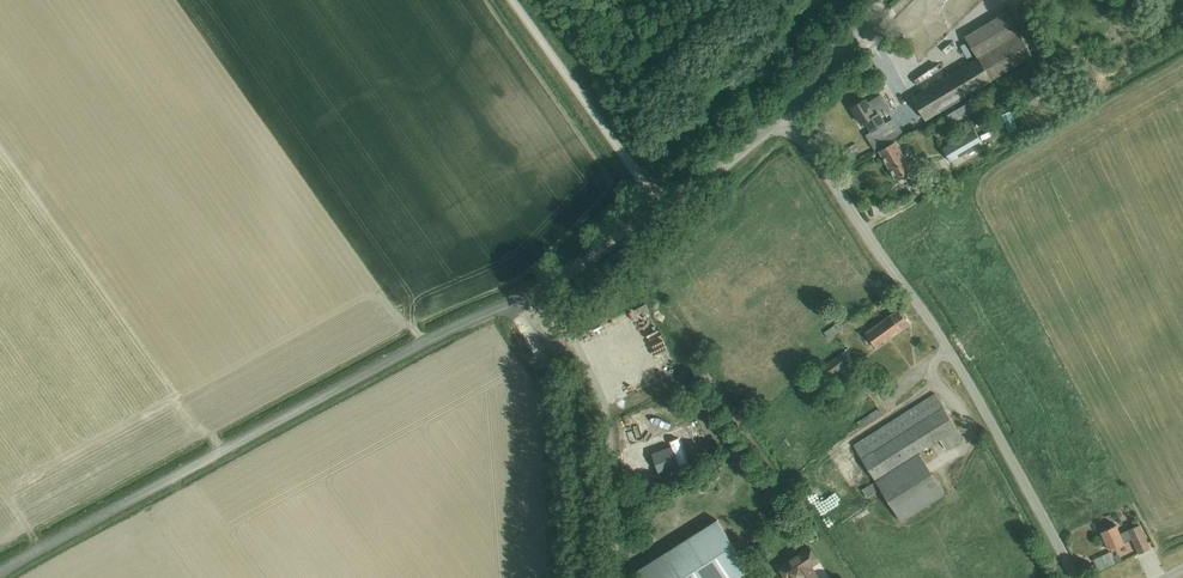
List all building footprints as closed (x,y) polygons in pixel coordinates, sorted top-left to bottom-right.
[(912,98),(925,120),(991,80),(991,81),(1033,56),(1007,12),(965,37),(978,59),(912,98)] [(884,122),(881,116),(888,112),(880,98),(869,104),(872,108),(870,108),(865,100),(858,104),(852,108),(854,112),(855,112),(862,124),(871,119),(875,126),(884,122)] [(991,140),(998,151),(1018,139),(1011,129),(991,140)] [(942,149),(950,162),(982,143),(974,130),(942,149)] [(879,151),(896,180),(912,170),(895,141),(879,151)] [(902,330),(909,324),(898,310),(891,315),(890,315),(865,333),(877,349),(902,330)] [(825,333),(829,339),(843,329),(838,323),(825,333)] [(810,379),(816,388),(853,360),(850,356),(846,359),(845,357),(852,352),(849,348),(842,353),(841,353),(823,367),(824,368),(810,379)] [(956,428),(958,427),(936,393),(854,445),(876,481),(863,490),(868,498),(881,489),(901,521),(945,493),(919,451),(939,438),(946,450),(963,439),(956,428)] [(878,408),(856,423),(860,429),(882,414),(878,408)] [(710,451),(699,429),(693,432),(703,454),(710,451)] [(634,460),(650,456),(649,448),(632,452),(634,460)] [(675,449),(657,452),(660,473),(679,470),(675,449)] [(825,517),(831,526),(842,518),(836,509),(825,517)] [(749,570),(717,520),(636,571),(641,577),(737,577),(749,570)] [(1101,532),(1109,550),(1133,539),(1139,554),(1151,549),(1140,525),(1120,534),(1116,525),(1101,532)] [(801,577),(818,577),(810,566),(818,561),(809,547),(779,567),(786,577),(792,577),(794,577),(800,577),(801,577)] [(1098,554),(1102,567),(1117,563),(1113,550),(1098,554)]
